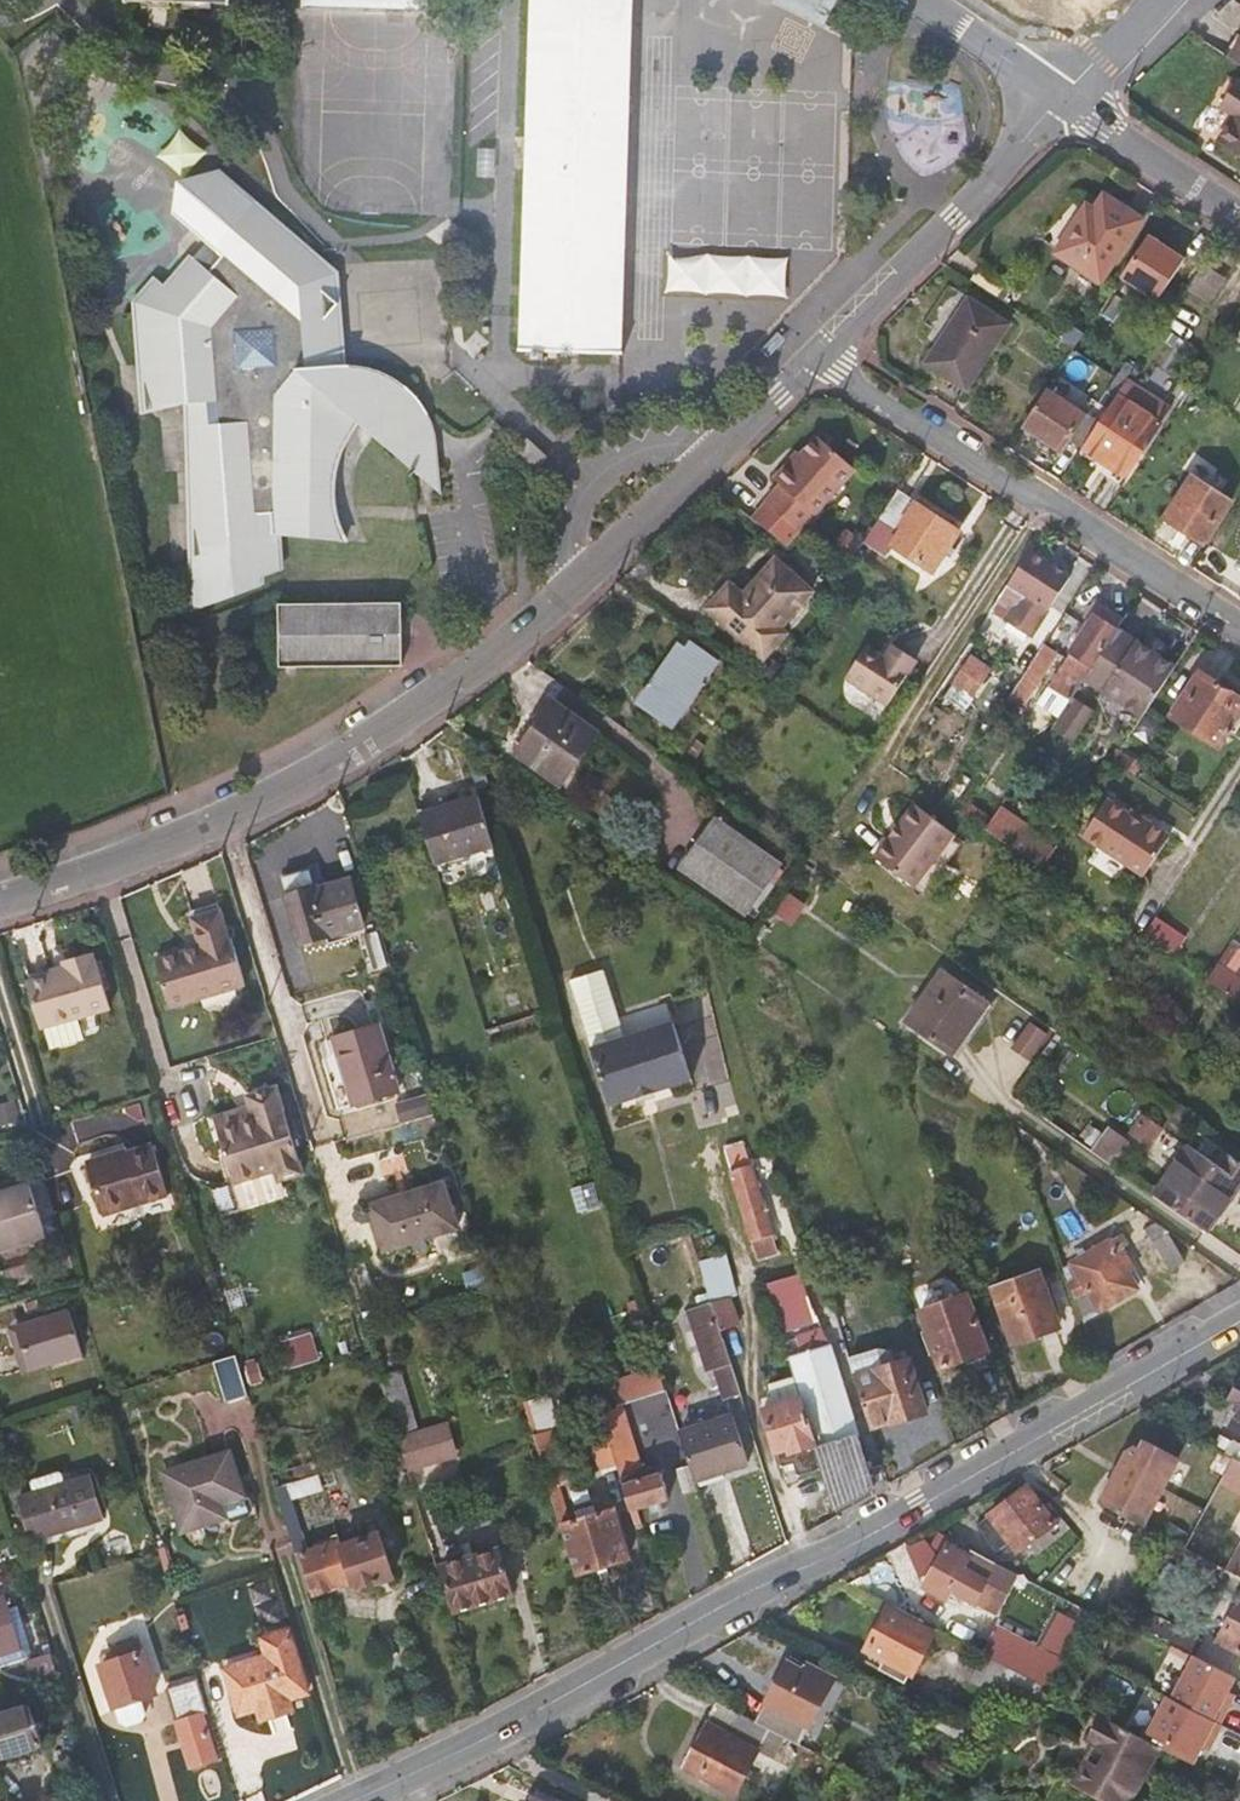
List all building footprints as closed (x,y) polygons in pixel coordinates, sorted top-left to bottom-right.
[(523,335),(623,336),(625,0),(526,0),(523,335)] [(1222,56),(1239,67),(1239,27),(1222,56)] [(1216,104),(1232,114),(1216,140),(1239,156),(1239,85),(1232,80),(1216,104)] [(145,417),(191,405),(211,400),(215,423),(203,426),(205,562),(217,557),(222,568),(206,574),(206,611),(260,593),(258,582),(283,572),(277,541),(350,543),(344,528),(341,517),(339,502),(339,491),(338,483),(341,469),(344,457),(349,445),(354,435),(360,427),(364,422),(450,490),(450,481),(449,460),(447,449),(444,438),(441,429),(436,420),(429,409),(423,403),(417,396),(408,389),(398,382),(385,376),(384,376),(376,373),(360,370),(350,371),(347,371),(335,372),(331,322),(343,308),(342,305),(327,295),(326,279),(339,271),(331,264),(257,203),(221,173),(186,215),(216,240),(176,288),(162,276),(135,308),(145,417)] [(1089,221),(1080,215),(1058,251),(1101,279),(1140,218),(1105,196),(1096,210),(1089,221)] [(1087,205),(1080,215),(1089,221),(1096,210),(1087,205)] [(1183,256),(1146,233),(1120,274),(1156,297),(1183,256)] [(1181,261),(1197,272),(1205,260),(1216,243),(1200,233),(1181,261)] [(667,293),(783,294),(784,256),(668,254),(667,293)] [(1229,276),(1205,260),(1197,272),(1188,287),(1211,302),(1229,276)] [(342,305),(339,271),(326,279),(327,295),(342,305)] [(965,297),(920,362),(967,393),(1010,328),(965,297)] [(350,371),(343,308),(331,322),(335,372),(347,371),(350,371)] [(1064,446),(1079,455),(1081,452),(1098,425),(1045,390),(1020,429),(1059,454),(1064,446)] [(194,566),(205,562),(203,426),(215,423),(211,400),(191,405),(194,566)] [(1156,432),(1112,403),(1098,425),(1081,452),(1124,480),(1156,432)] [(814,519),(857,475),(821,439),(793,468),(791,465),(775,481),(781,487),(765,503),(766,504),(749,521),(784,549),(797,535),(805,528),(814,519)] [(533,473),(546,457),(526,440),(512,456),(533,473)] [(1059,454),(1073,464),(1079,455),(1064,446),(1059,454)] [(1192,475),(1165,519),(1202,544),(1231,500),(1192,475)] [(959,533),(895,490),(862,541),(883,555),(889,545),(933,573),(959,533)] [(1029,553),(1008,584),(1018,590),(1046,610),(1067,579),(1029,553)] [(810,592),(776,561),(742,597),(728,584),(706,609),(762,660),(784,635),(778,629),(810,592)] [(1081,588),(1067,579),(1046,610),(1060,619),(1081,588)] [(401,588),(281,587),(280,652),(401,653),(401,588)] [(1037,624),(1046,610),(1018,590),(1008,605),(1037,624)] [(1045,688),(1067,702),(1082,680),(1115,629),(1120,622),(1093,604),(1082,621),(1087,625),(1045,688)] [(1082,680),(1141,717),(1174,667),(1161,658),(1144,647),(1115,629),(1082,680)] [(1150,637),(1144,647),(1161,658),(1168,648),(1150,637)] [(1056,657),(1042,647),(1006,702),(1020,711),(1056,657)] [(679,649),(639,709),(672,731),(712,671),(679,649)] [(844,681),(885,708),(910,670),(887,655),(882,663),(864,651),(844,681)] [(966,658),(946,699),(970,711),(990,670),(966,658)] [(1171,715),(1219,746),(1239,714),(1239,696),(1200,670),(1171,715)] [(544,700),(508,752),(553,783),(588,732),(544,700)] [(1169,846),(1127,818),(1130,813),(1109,798),(1082,837),(1146,882),(1169,846)] [(433,866),(494,846),(479,800),(418,819),(433,866)] [(985,833),(1006,845),(1020,821),(999,809),(985,833)] [(956,840),(914,813),(891,848),(884,844),(871,864),(920,896),(956,840)] [(710,815),(675,866),(741,912),(743,910),(750,916),(756,908),(748,902),(775,861),(710,815)] [(1017,834),(1007,848),(1021,858),(1031,844),(1017,834)] [(1050,857),(1031,844),(1021,858),(1041,871),(1050,857)] [(278,882),(300,949),(364,930),(349,886),(316,896),(309,873),(278,882)] [(245,988),(232,943),(228,944),(219,915),(193,922),(201,952),(156,966),(170,1011),(245,988)] [(1229,945),(1205,981),(1239,1005),(1239,969),(1239,968),(1234,974),(1226,968),(1238,951),(1229,945)] [(369,954),(375,976),(393,971),(386,948),(369,954)] [(97,956),(66,966),(68,971),(30,983),(43,1027),(112,1006),(97,956)] [(601,972),(565,983),(583,1040),(619,1028),(601,972)] [(951,974),(916,1026),(961,1056),(995,1004),(951,974)] [(669,1015),(588,1042),(607,1098),(687,1073),(669,1015)] [(84,1016),(49,1026),(53,1040),(88,1030),(84,1016)] [(333,1046),(353,1110),(396,1097),(376,1032),(333,1046)] [(278,1092),(252,1100),(254,1107),(214,1120),(234,1188),(275,1176),(278,1186),(304,1178),(278,1092)] [(436,1112),(431,1095),(399,1105),(404,1122),(436,1112)] [(1095,1117),(1079,1139),(1098,1152),(1113,1129),(1095,1117)] [(1157,1194),(1210,1230),(1223,1212),(1216,1208),(1238,1177),(1239,1179),(1239,1151),(1203,1125),(1157,1194)] [(91,1164),(106,1213),(144,1201),(146,1206),(173,1198),(157,1145),(91,1164)] [(755,1164),(737,1169),(751,1213),(769,1207),(755,1164)] [(1239,1187),(1239,1179),(1238,1177),(1216,1208),(1223,1212),(1239,1187)] [(442,1185),(405,1196),(406,1200),(370,1211),(383,1255),(457,1232),(442,1185)] [(0,1204),(0,1260),(1,1260),(49,1246),(31,1186),(13,1191),(15,1199),(0,1204)] [(15,1199),(13,1191),(0,1195),(0,1204),(15,1199)] [(107,1218),(146,1206),(144,1201),(106,1213),(107,1218)] [(769,1207),(751,1213),(764,1261),(784,1255),(769,1207)] [(1170,1235),(1157,1243),(1172,1272),(1185,1264),(1170,1235)] [(1080,1278),(1070,1283),(1084,1321),(1139,1290),(1131,1274),(1137,1270),(1126,1249),(1129,1246),(1124,1236),(1073,1265),(1080,1278)] [(793,1275),(771,1282),(778,1307),(800,1300),(793,1275)] [(1058,1329),(1039,1275),(993,1291),(1013,1346),(1058,1329)] [(721,1287),(704,1292),(708,1304),(712,1317),(717,1331),(734,1326),(721,1287)] [(966,1294),(923,1311),(943,1367),(988,1350),(966,1294)] [(720,1342),(717,1331),(712,1317),(708,1304),(685,1311),(705,1372),(712,1369),(722,1400),(737,1394),(734,1384),(720,1342)] [(18,1331),(31,1377),(85,1361),(71,1316),(18,1331)] [(894,1363),(889,1347),(848,1361),(853,1377),(894,1363)] [(833,1349),(794,1361),(805,1396),(826,1469),(838,1508),(877,1488),(833,1349)] [(226,1406),(250,1399),(238,1358),(214,1366),(226,1406)] [(894,1363),(853,1377),(866,1415),(872,1433),(926,1415),(907,1359),(894,1363)] [(669,1398),(658,1366),(639,1373),(649,1404),(669,1398)] [(399,1373),(379,1378),(385,1397),(404,1391),(399,1373)] [(801,1476),(826,1469),(805,1396),(763,1408),(781,1467),(796,1464),(801,1476)] [(410,1404),(389,1410),(398,1442),(407,1469),(431,1462),(421,1429),(417,1429),(410,1404)] [(1231,1428),(1239,1433),(1239,1409),(1231,1428)] [(633,1457),(619,1414),(603,1418),(605,1425),(618,1465),(631,1509),(671,1498),(663,1473),(655,1475),(653,1468),(645,1470),(640,1456),(633,1457)] [(684,1447),(686,1455),(694,1479),(749,1461),(739,1430),(734,1415),(679,1433),(684,1447)] [(601,1470),(618,1465),(605,1425),(589,1429),(601,1470)] [(1101,1503),(1143,1526),(1180,1459),(1146,1441),(1141,1451),(1135,1447),(1129,1451),(1101,1503)] [(563,1443),(538,1450),(576,1574),(631,1558),(615,1509),(570,1522),(558,1482),(574,1478),(563,1443)] [(694,1479),(686,1455),(660,1463),(663,1473),(671,1498),(697,1489),(694,1479)] [(231,1457),(167,1476),(184,1534),(223,1522),(228,1525),(247,1519),(249,1510),(247,1503),(243,1499),(231,1457)] [(1234,1457),(1226,1473),(1239,1481),(1239,1461),(1234,1457)] [(105,1517),(90,1474),(73,1481),(70,1469),(62,1464),(33,1473),(29,1481),(32,1492),(21,1496),(34,1539),(105,1517)] [(324,1479),(319,1464),(274,1477),(297,1554),(307,1585),(312,1584),(315,1589),(351,1578),(354,1585),(394,1572),(381,1533),(344,1544),(341,1537),(309,1546),(292,1488),(324,1479)] [(424,1484),(412,1487),(436,1567),(442,1566),(456,1610),(514,1592),(501,1549),(447,1564),(424,1484)] [(1026,1487),(974,1529),(994,1556),(1013,1542),(1020,1552),(1062,1520),(1050,1503),(1043,1506),(1026,1487)] [(1211,1576),(1217,1566),(1186,1549),(1170,1540),(1165,1552),(1211,1576)] [(953,1590),(975,1602),(993,1563),(972,1551),(969,1557),(949,1546),(925,1591),(946,1602),(953,1590)] [(1228,1571),(1239,1578),(1239,1548),(1228,1571)] [(993,1612),(1013,1573),(993,1563),(975,1602),(993,1612)] [(0,1598),(0,1653),(19,1647),(4,1597),(0,1598)] [(1218,1642),(1239,1654),(1239,1600),(1218,1642)] [(887,1612),(867,1652),(888,1663),(882,1674),(908,1688),(935,1637),(887,1612)] [(263,1660),(227,1672),(240,1716),(259,1711),(262,1723),(294,1712),(290,1700),(309,1694),(290,1631),(257,1642),(261,1652),(263,1660)] [(1011,1669),(1023,1675),(1042,1685),(1050,1669),(993,1639),(986,1655),(1011,1669)] [(27,1659),(34,1682),(59,1674),(51,1651),(27,1659)] [(225,1663),(227,1672),(263,1660),(261,1652),(225,1663)] [(153,1655),(106,1670),(118,1713),(167,1699),(153,1655)] [(970,1683),(996,1697),(1011,1669),(986,1655),(970,1683)] [(1237,1680),(1195,1657),(1172,1701),(1221,1726),(1232,1705),(1225,1701),(1237,1680)] [(790,1662),(755,1720),(771,1729),(799,1744),(836,1679),(810,1664),(806,1670),(790,1662)] [(1031,1716),(1047,1688),(1042,1685),(1023,1675),(1011,1669),(996,1697),(1031,1716)] [(1214,1745),(1223,1727),(1221,1726),(1172,1701),(1168,1699),(1148,1735),(1196,1761),(1207,1741),(1214,1745)] [(736,1794),(771,1729),(755,1720),(734,1709),(718,1701),(684,1766),(736,1794)] [(43,1744),(31,1706),(0,1715),(0,1757),(43,1744)] [(177,1717),(199,1792),(224,1784),(202,1709),(177,1717)] [(1118,1756),(1126,1760),(1104,1800),(1168,1800),(1188,1764),(1145,1741),(1130,1733),(1118,1756)] [(1148,1735),(1145,1741),(1188,1764),(1193,1767),(1196,1761),(1148,1735)] [(1095,1799),(1099,1800),(1104,1800),(1126,1760),(1118,1756),(1095,1799)]
